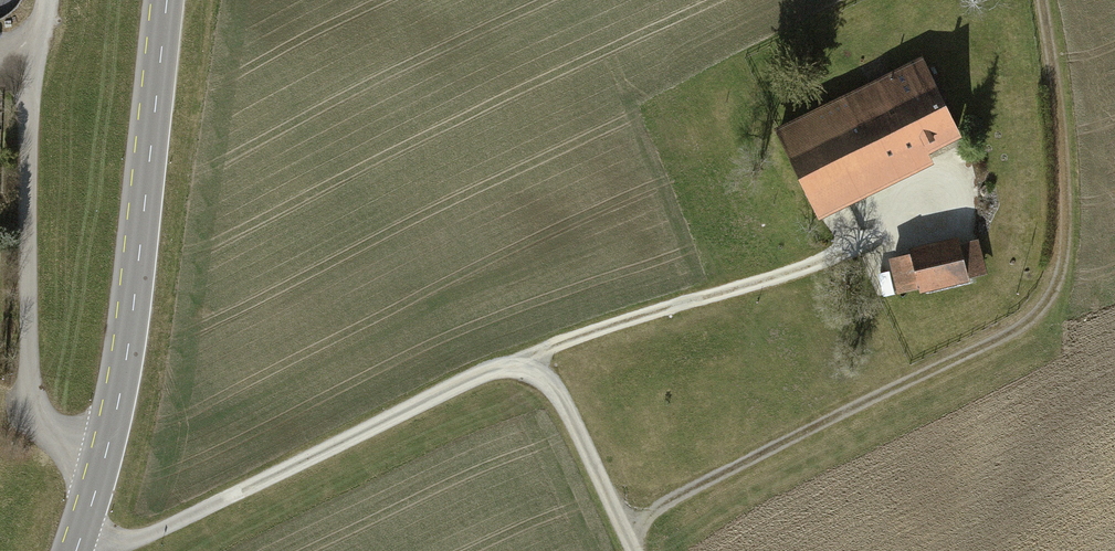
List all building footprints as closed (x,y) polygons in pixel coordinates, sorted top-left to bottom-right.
[(917,58),(770,131),(815,222),(926,167),(920,155),(957,137),(917,58)] [(950,239),(907,248),(918,297),(984,282),(974,239),(951,244),(950,239)]
